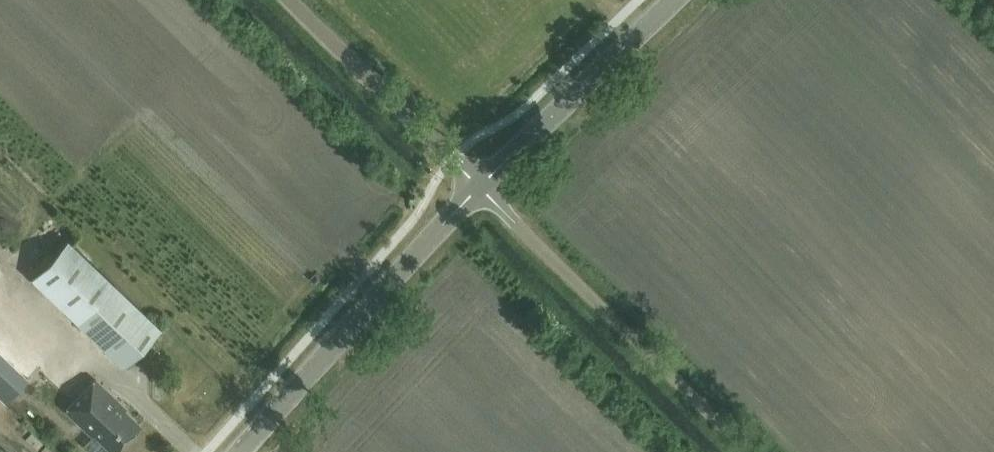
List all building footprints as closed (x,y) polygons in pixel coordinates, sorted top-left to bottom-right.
[(124,366),(161,327),(114,283),(68,239),(31,277),(124,366)] [(56,388),(72,374),(65,367),(49,381),(56,388)] [(113,451),(139,424),(118,404),(119,402),(95,379),(66,410),(91,433),(92,432),(113,451)]
